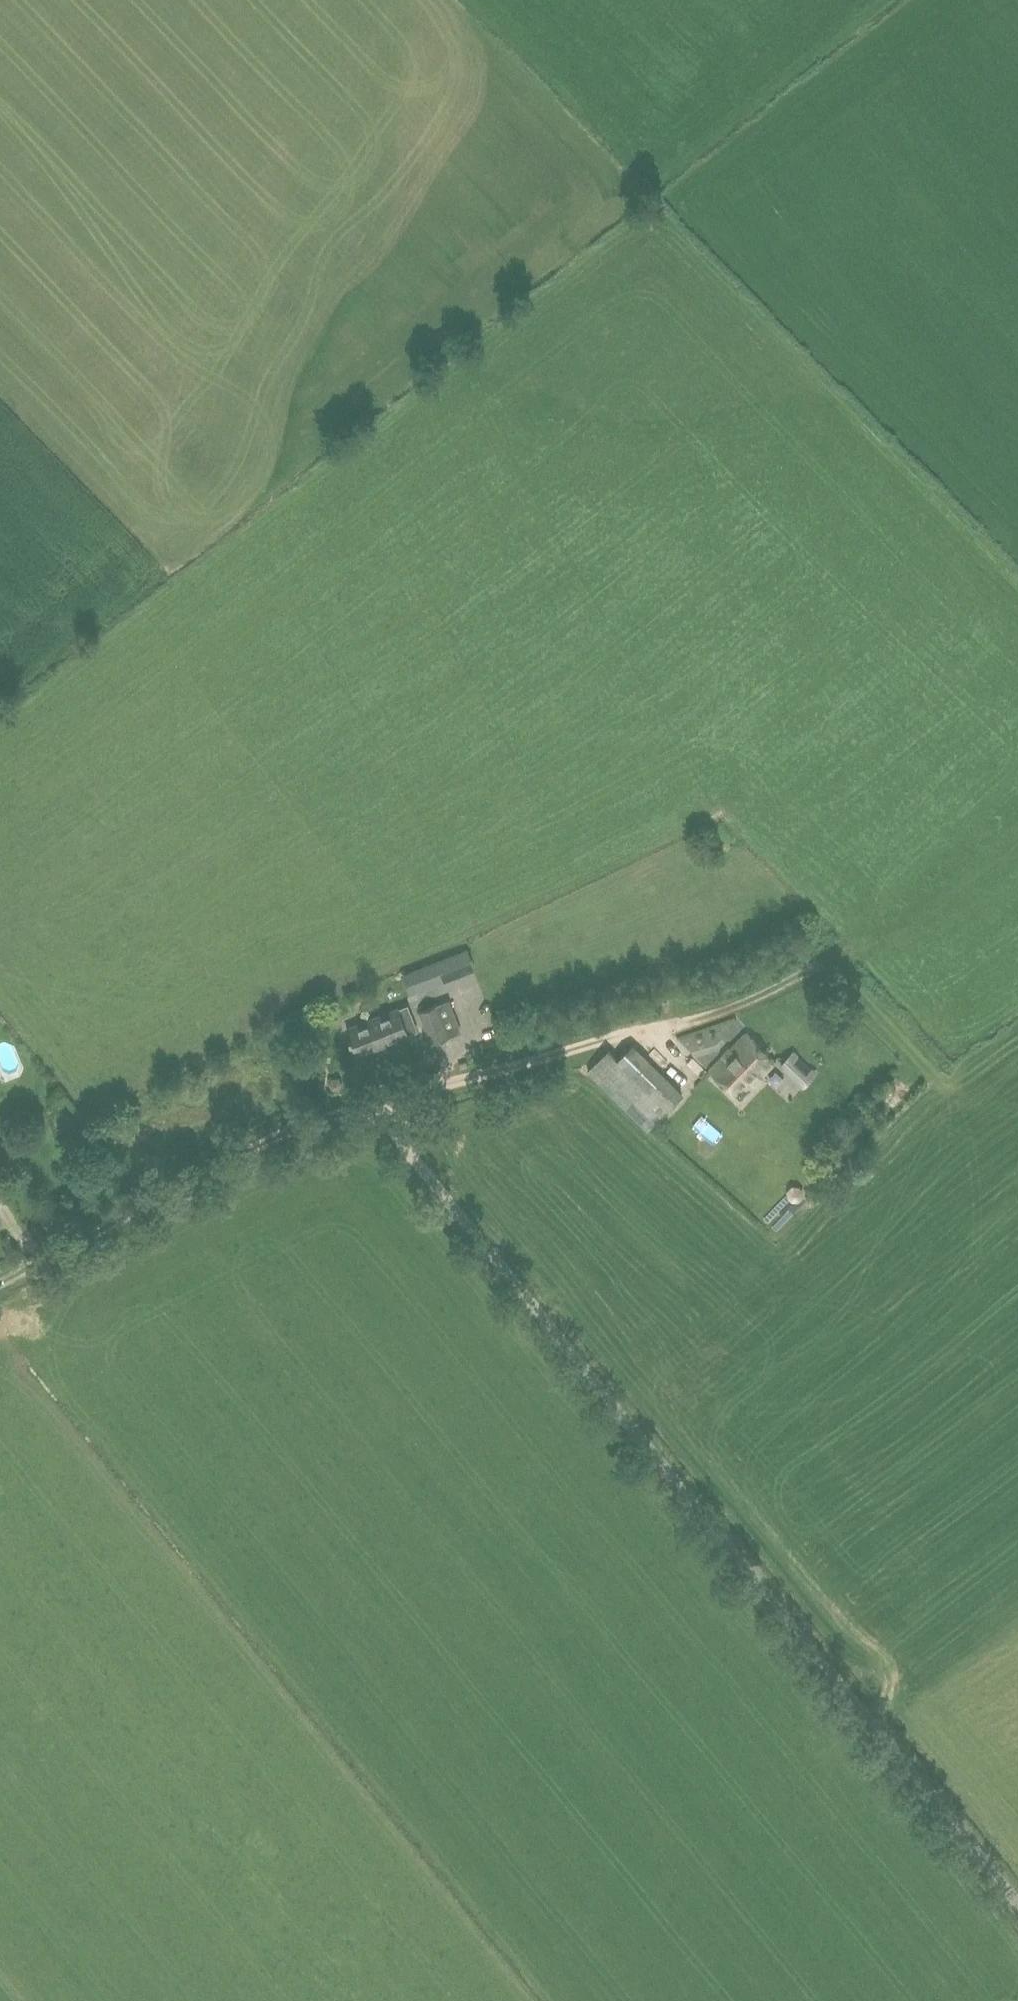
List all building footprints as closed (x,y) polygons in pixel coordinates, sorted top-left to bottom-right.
[(446,959),(420,968),(427,988),(452,979),(446,959)] [(450,1002),(419,1013),(431,1044),(450,1037),(448,1032),(460,1028),(450,1002)] [(356,1052),(379,1044),(377,1039),(383,1037),(386,1046),(409,1038),(399,1009),(347,1028),(356,1052)] [(740,1099),(776,1060),(746,1032),(710,1071),(740,1099)] [(609,1051),(598,1062),(587,1073),(646,1132),(657,1121),(683,1096),(633,1046),(619,1061),(609,1051)] [(786,1060),(788,1075),(803,1073),(801,1058),(786,1060)]
